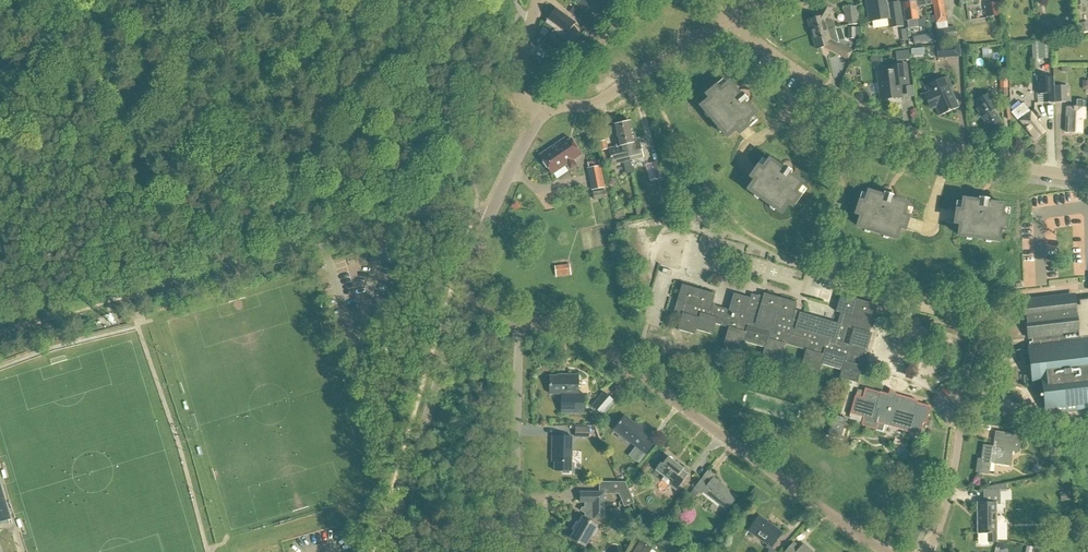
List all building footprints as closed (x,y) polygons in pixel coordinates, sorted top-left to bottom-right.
[(587,11),(591,5),(584,0),(580,0),(577,4),(587,11)] [(887,0),(868,0),(868,1),(866,1),(869,22),(889,19),(890,28),(903,26),(899,2),(888,4),(887,0)] [(937,23),(947,21),(943,0),(932,0),(937,23)] [(905,21),(907,21),(908,29),(919,27),(918,20),(919,20),(916,2),(902,3),(905,21)] [(996,2),(983,4),(985,18),(999,16),(996,2)] [(808,21),(812,35),(827,31),(835,29),(833,23),(827,19),(833,8),(824,4),(816,19),(808,21)] [(583,13),(574,7),(570,13),(579,19),(583,13)] [(855,7),(843,8),(845,24),(848,23),(849,26),(858,25),(855,7)] [(555,30),(566,37),(575,24),(555,9),(545,23),(552,28),(555,30)] [(955,27),(938,30),(940,43),(957,41),(955,27)] [(835,29),(827,31),(812,35),(816,49),(824,47),(839,55),(848,60),(853,52),(844,47),(837,44),(839,42),(835,29)] [(555,30),(545,43),(553,48),(552,49),(557,54),(558,52),(565,57),(575,44),(566,37),(555,30)] [(1032,57),(1052,57),(1052,40),(1032,40),(1032,57)] [(961,45),(937,47),(938,59),(962,57),(961,45)] [(889,67),(889,72),(878,73),(881,100),(901,98),(900,86),(908,85),(906,66),(889,67)] [(939,116),(939,117),(959,108),(959,107),(958,108),(950,88),(951,87),(947,77),(925,87),(928,94),(926,95),(932,109),(936,107),(940,116),(939,116)] [(1053,78),(1037,78),(1037,95),(1043,95),(1043,103),(1054,103),(1053,78)] [(707,95),(710,99),(701,107),(727,137),(736,130),(740,134),(749,126),(746,122),(755,114),(746,103),(749,100),(742,92),(739,95),(729,84),(720,91),(717,87),(707,95)] [(1066,87),(1054,87),(1055,103),(1067,103),(1066,87)] [(1000,108),(991,93),(975,102),(979,108),(977,109),(990,130),(1001,123),(994,111),(1000,108)] [(1077,100),(1076,108),(1067,108),(1066,133),(1082,133),(1082,119),(1084,119),(1085,101),(1077,100)] [(1031,113),(1023,103),(1011,113),(1017,121),(1022,117),(1023,119),(1020,121),(1036,140),(1046,132),(1037,121),(1041,118),(1034,110),(1031,113)] [(631,121),(622,123),(625,134),(627,145),(628,145),(632,160),(644,157),(640,142),(637,143),(635,133),(633,132),(631,121)] [(625,134),(622,123),(614,125),(616,136),(615,138),(618,147),(614,148),(609,149),(613,164),(618,163),(623,162),(632,160),(628,145),(627,145),(625,134)] [(578,166),(574,160),(581,155),(577,149),(578,149),(571,140),(568,142),(565,139),(540,156),(552,175),(567,165),(570,171),(578,166)] [(598,142),(600,151),(609,149),(607,140),(598,142)] [(759,167),(751,178),(755,181),(749,190),(781,213),(788,204),(792,207),(800,196),(795,193),(802,184),(790,175),(792,172),(784,166),(782,169),(770,160),(763,170),(759,167)] [(589,168),(587,169),(592,191),(606,188),(601,166),(600,166),(589,169),(589,168)] [(649,188),(644,189),(647,202),(660,200),(655,179),(647,181),(649,188)] [(606,190),(593,193),(594,201),(608,198),(606,190)] [(869,192),(865,204),(860,202),(856,214),(861,216),(858,227),(896,239),(899,228),(904,230),(908,217),(903,216),(907,205),(893,200),(894,197),(884,193),(883,197),(869,192)] [(957,211),(955,224),(961,225),(959,236),(999,242),(1000,230),(1005,231),(1007,218),(1002,217),(1003,205),(989,204),(989,200),(979,198),(978,202),(964,200),(962,212),(957,211)] [(555,267),(556,278),(571,275),(570,265),(555,267)] [(839,378),(857,383),(862,366),(866,350),(867,350),(872,334),(869,333),(877,305),(841,295),(836,312),(841,313),(838,324),(833,323),(833,322),(815,317),(800,313),(799,314),(795,312),(798,303),(765,294),(763,298),(759,297),(759,296),(752,294),(751,298),(734,293),(729,310),(712,305),(715,294),(682,284),(674,312),(682,315),(677,329),(694,334),(696,330),(712,334),(715,324),(728,328),(724,344),(742,349),(744,342),(764,348),(762,355),(780,360),(785,344),(805,350),(801,366),(819,372),(821,365),(841,371),(839,378)] [(1025,306),(1027,328),(1028,333),(1031,333),(1031,334),(1032,339),(1032,343),(1029,343),(1030,346),(1030,349),(1031,355),(1034,386),(1036,395),(1045,394),(1048,414),(1087,410),(1087,409),(1087,299),(1079,300),(1080,305),(1075,306),(1074,300),(1025,306)] [(923,326),(957,336),(958,332),(925,322),(923,326)] [(579,375),(567,375),(567,376),(550,377),(550,395),(562,395),(562,414),(585,413),(585,394),(579,394),(579,375)] [(926,423),(931,407),(917,402),(917,400),(895,394),(894,396),(880,392),(880,393),(866,389),(865,392),(863,398),(855,396),(850,416),(851,414),(863,418),(863,419),(861,425),(882,432),(884,425),(920,435),(923,422),(926,423)] [(857,390),(855,396),(863,398),(865,392),(857,390)] [(602,414),(614,401),(603,391),(591,405),(602,414)] [(637,462),(644,454),(646,455),(656,443),(649,437),(651,434),(642,426),(641,428),(626,416),(615,430),(637,447),(630,456),(637,462)] [(834,416),(828,436),(834,437),(841,439),(843,433),(846,419),(840,417),(834,416)] [(576,428),(575,437),(590,438),(590,429),(576,428)] [(1010,465),(1012,451),(1019,452),(1021,435),(995,431),(994,440),(997,441),(996,447),(984,445),(980,472),(989,474),(991,462),(1010,465)] [(573,437),(553,437),(552,456),(555,456),(554,471),(572,471),(573,437)] [(667,456),(655,470),(664,478),(673,484),(671,487),(676,491),(691,472),(685,467),(683,468),(667,456)] [(710,483),(704,478),(695,489),(702,494),(704,492),(727,510),(737,497),(713,479),(710,483)] [(625,484),(607,484),(607,493),(621,493),(626,505),(632,502),(625,484)] [(694,500),(699,493),(694,489),(688,496),(694,500)] [(999,503),(999,490),(985,490),(985,503),(978,503),(978,533),(988,532),(988,542),(997,542),(997,533),(996,503),(999,503)] [(1060,493),(1062,502),(1070,500),(1069,491),(1060,493)] [(604,518),(605,493),(581,493),(581,503),(585,503),(585,508),(582,508),(582,512),(585,516),(584,518),(582,518),(570,539),(585,547),(597,526),(592,523),(595,518),(604,518)] [(782,533),(759,516),(749,531),(771,548),(782,533)] [(1065,533),(1083,528),(1080,516),(1062,521),(1065,533)] [(664,548),(672,551),(682,551),(684,548),(667,540),(664,548)] [(999,543),(1000,550),(1008,549),(1006,541),(999,543)] [(653,549),(641,542),(635,551),(651,551),(653,549)] [(804,545),(800,549),(794,543),(786,551),(812,551),(804,545)]
